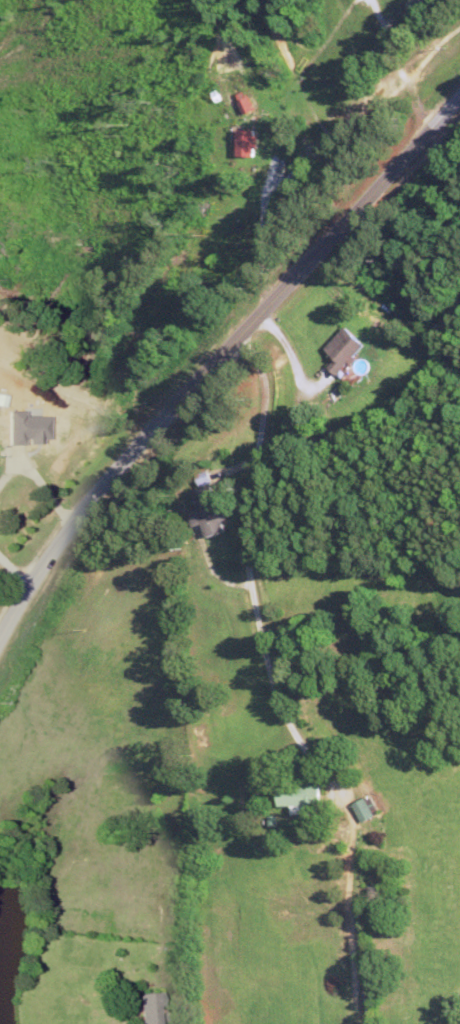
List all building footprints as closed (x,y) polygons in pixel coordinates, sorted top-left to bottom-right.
[(237,157),(257,157),(257,130),(237,130),(237,157)] [(328,367),(337,375),(364,346),(344,327),(324,349),(335,360),(328,367)] [(53,446),(53,409),(0,410),(0,446),(53,446)] [(197,510),(190,512),(193,526),(202,524),(205,537),(226,533),(223,522),(227,521),(225,508),(219,510),(213,485),(193,490),(197,510)] [(292,816),(320,816),(320,785),(277,785),(277,807),(297,807),(297,811),(292,811),(292,816)] [(362,823),(376,816),(367,798),(353,805),(362,823)] [(161,995),(138,995),(138,1023),(161,1023),(161,995)]
